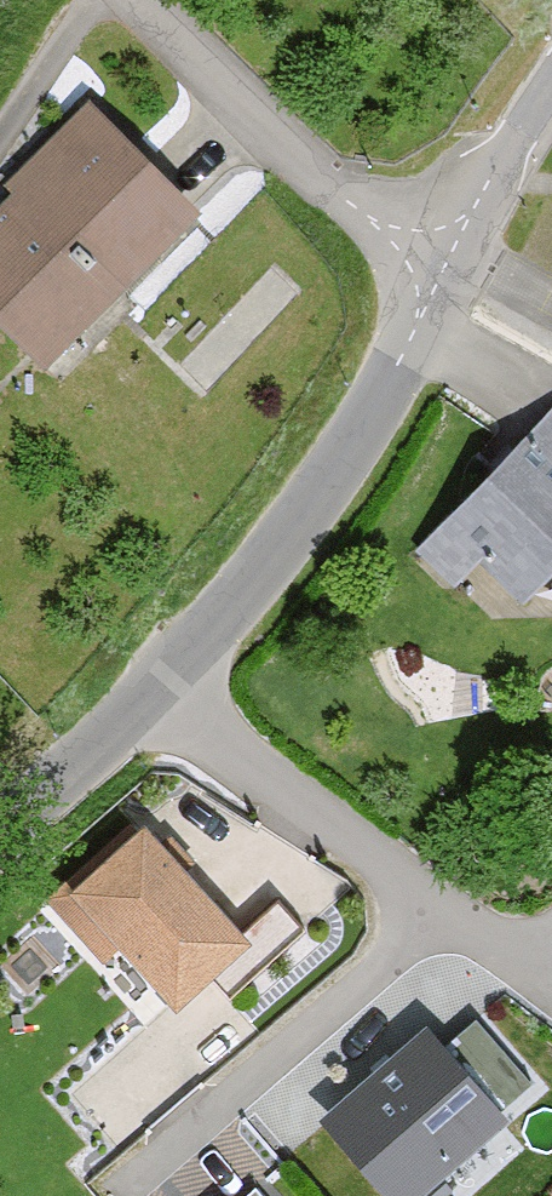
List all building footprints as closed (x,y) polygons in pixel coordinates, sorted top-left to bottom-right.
[(0,212),(0,305),(62,369),(220,215),(111,104),(0,212)] [(0,408),(0,428),(10,418),(0,408)] [(449,525),(539,611),(551,598),(551,419),(449,525)] [(76,884),(173,993),(203,966),(229,996),(305,929),(277,897),(234,935),(139,828),(76,884)] [(327,1121),(393,1195),(402,1195),(530,1083),(475,1021),(439,1052),(424,1036),(327,1121)]
